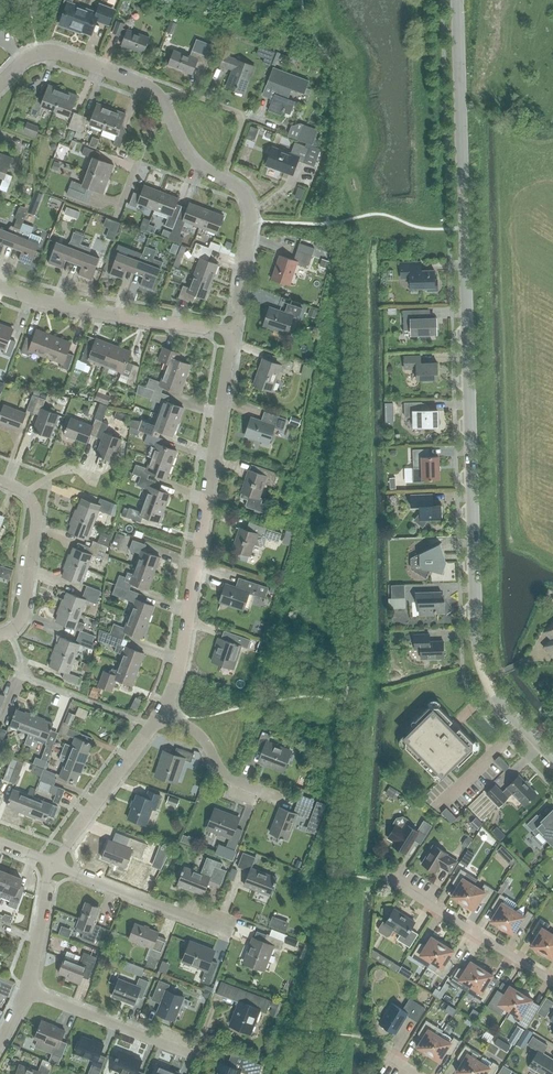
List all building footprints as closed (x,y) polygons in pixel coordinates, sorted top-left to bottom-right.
[(108,24),(113,10),(100,5),(97,14),(69,3),(61,24),(74,29),(75,28),(90,34),(96,19),(108,24)] [(142,54),(149,38),(122,28),(124,23),(117,21),(113,33),(125,38),(122,47),(142,54)] [(173,34),(177,24),(170,21),(166,31),(173,34)] [(194,65),(204,69),(213,46),(196,39),(190,56),(176,51),(170,65),(191,73),(194,65)] [(275,52),(260,47),(256,56),(264,59),(262,64),(269,67),(275,52)] [(243,93),(254,66),(228,56),(230,50),(223,48),(217,63),(233,69),(226,87),(243,93)] [(292,88),(304,93),(309,81),(273,67),(262,96),(272,99),(268,110),(281,115),(283,111),(290,114),(295,102),(287,99),(292,88)] [(55,111),(63,90),(49,84),(43,101),(37,98),(30,114),(38,117),(42,106),(55,111)] [(69,116),(77,95),(63,90),(55,111),(69,116)] [(104,129),(112,108),(98,103),(90,124),(104,129)] [(120,148),(126,132),(120,130),(126,113),(112,108),(104,129),(117,134),(113,145),(120,148)] [(75,131),(81,115),(74,112),(68,128),(75,131)] [(83,133),(89,118),(81,115),(75,131),(83,133)] [(39,127),(26,121),(22,133),(35,138),(39,127)] [(249,133),(257,135),(260,125),(252,123),(249,133)] [(304,125),(299,140),(307,143),(312,145),(312,144),(314,138),(317,129),(304,125)] [(274,148),(268,165),(291,174),(296,160),(304,163),(312,165),(314,166),(321,149),(319,148),(312,145),(307,143),(306,146),(295,142),(291,154),(274,148)] [(109,179),(114,165),(98,159),(100,153),(85,147),(82,154),(93,158),(88,171),(109,179)] [(13,176),(6,174),(12,158),(0,153),(0,177),(3,178),(0,187),(0,189),(7,192),(13,176)] [(54,161),(51,169),(58,171),(61,163),(54,161)] [(104,193),(109,179),(88,171),(83,185),(72,180),(67,195),(88,203),(93,189),(104,193)] [(155,210),(162,191),(145,185),(141,195),(134,192),(129,205),(136,208),(138,204),(155,210)] [(35,191),(33,197),(41,200),(43,194),(35,191)] [(182,206),(176,204),(178,198),(162,191),(155,210),(168,215),(164,226),(172,229),(175,223),(176,223),(180,210),(182,206)] [(200,227),(207,209),(190,202),(186,213),(180,210),(176,223),(175,223),(172,229),(173,230),(169,239),(181,244),(184,238),(179,236),(185,222),(200,227)] [(30,205),(28,212),(35,214),(37,208),(30,205)] [(207,209),(200,227),(217,234),(224,215),(207,209)] [(109,228),(112,220),(106,218),(103,226),(109,228)] [(23,224),(23,221),(17,219),(14,227),(11,226),(7,231),(0,229),(0,253),(1,253),(5,245),(13,248),(20,229),(22,223),(23,224)] [(39,244),(38,243),(40,238),(30,234),(33,228),(23,224),(22,223),(20,229),(13,248),(22,251),(19,260),(32,265),(40,243),(39,243),(39,244)] [(169,233),(162,230),(160,235),(167,238),(169,233)] [(80,244),(83,236),(74,232),(71,241),(67,246),(57,243),(57,242),(49,263),(61,268),(65,259),(73,263),(80,244)] [(292,244),(294,238),(284,235),(282,241),(292,244)] [(196,244),(194,249),(210,255),(213,249),(211,249),(209,248),(196,243),(196,244)] [(308,268),(312,255),(314,248),(299,243),(294,260),(279,255),(272,279),(290,284),(296,264),(308,268)] [(80,244),(73,263),(82,266),(79,275),(91,280),(99,258),(98,258),(89,255),(89,248),(80,244)] [(145,246),(142,255),(149,257),(151,258),(151,257),(154,258),(157,250),(148,247),(145,246)] [(194,249),(192,255),(200,258),(193,275),(212,282),(218,265),(208,261),(210,255),(194,249)] [(135,273),(142,255),(132,251),(128,257),(118,253),(119,253),(118,252),(110,274),(123,279),(126,270),(135,273)] [(140,285),(153,290),(163,262),(151,257),(151,258),(149,257),(142,255),(135,273),(143,276),(140,285)] [(329,261),(321,258),(318,266),(326,269),(329,261)] [(400,262),(401,279),(410,278),(410,288),(427,287),(427,291),(437,291),(437,279),(435,280),(434,270),(421,271),(421,262),(400,262)] [(206,299),(212,282),(193,275),(189,288),(183,286),(179,297),(193,303),(196,295),(206,299)] [(299,318),(302,308),(288,303),(285,313),(271,308),(264,327),(286,334),(292,316),(299,318)] [(317,311),(309,308),(307,316),(314,318),(317,311)] [(436,333),(436,319),(421,319),(421,310),(403,310),(404,330),(411,330),(411,334),(420,334),(420,337),(428,336),(428,334),(436,333)] [(4,349),(2,353),(10,356),(16,342),(9,339),(13,329),(0,324),(0,348),(4,349)] [(40,355),(46,357),(54,337),(37,330),(33,340),(27,338),(21,352),(28,355),(30,351),(40,355)] [(54,337),(46,357),(62,363),(60,367),(68,370),(73,356),(67,353),(70,343),(54,337)] [(99,364),(105,366),(114,346),(97,339),(93,349),(86,347),(81,361),(88,364),(89,360),(99,364)] [(114,346),(105,366),(121,372),(118,380),(132,386),(139,367),(126,362),(130,352),(114,346)] [(191,365),(178,360),(180,353),(162,346),(157,360),(167,364),(165,371),(185,379),(191,365)] [(430,379),(438,379),(437,363),(421,363),(420,355),(404,356),(404,369),(416,368),(417,380),(423,380),(423,381),(430,381),(430,379)] [(292,362),(277,357),(275,362),(262,357),(252,385),(272,392),(281,367),(290,370),(292,362)] [(180,393),(185,379),(165,371),(161,382),(150,378),(146,387),(154,390),(161,393),(164,387),(180,393)] [(138,384),(137,393),(142,395),(145,387),(138,384)] [(169,396),(161,393),(154,390),(151,399),(162,403),(158,414),(179,422),(184,408),(167,402),(169,396)] [(110,396),(97,391),(94,399),(107,404),(110,396)] [(33,413),(39,397),(33,395),(27,410),(33,413)] [(50,437),(58,415),(42,409),(46,400),(39,397),(33,413),(40,415),(34,431),(50,437)] [(421,402),(405,403),(405,417),(413,416),(413,427),(438,427),(437,410),(422,410),(421,402)] [(108,406),(100,403),(94,418),(96,419),(102,421),(104,416),(106,409),(108,406)] [(26,413),(4,405),(0,416),(0,422),(20,430),(26,413)] [(113,412),(106,409),(104,416),(110,418),(113,412)] [(118,409),(117,415),(129,417),(130,412),(118,409)] [(174,436),(179,422),(158,414),(154,425),(143,421),(140,430),(148,433),(154,436),(156,430),(174,436)] [(283,431),(287,419),(270,414),(266,423),(252,419),(246,437),(267,444),(273,427),(283,431)] [(300,419),(290,416),(288,423),(298,426),(300,419)] [(96,437),(102,421),(96,419),(93,426),(71,418),(65,435),(87,443),(90,434),(96,437)] [(113,461),(121,439),(105,433),(109,424),(102,421),(96,437),(102,439),(97,455),(113,461)] [(163,439),(154,436),(148,433),(144,442),(155,446),(151,457),(172,465),(177,451),(160,445),(163,439)] [(424,482),(424,480),(439,479),(439,470),(440,470),(440,466),(439,466),(438,456),(429,457),(429,449),(413,449),(413,468),(412,468),(413,482),(424,482)] [(167,479),(172,465),(151,457),(147,468),(136,464),(133,473),(141,477),(148,479),(150,473),(167,479)] [(276,473),(253,465),(251,470),(247,469),(240,492),(241,493),(239,497),(247,500),(245,505),(245,506),(246,507),(266,514),(269,505),(261,502),(262,498),(259,497),(264,483),(272,485),(276,473)] [(156,482),(148,479),(141,477),(138,485),(148,490),(144,501),(165,508),(170,494),(154,488),(156,482)] [(427,520),(442,520),(442,505),(433,505),(433,494),(410,495),(411,507),(419,506),(420,514),(415,520),(423,526),(427,520)] [(116,504),(115,504),(100,498),(98,504),(82,498),(77,510),(75,509),(73,517),(93,525),(99,510),(115,516),(116,504)] [(160,522),(165,508),(144,501),(140,511),(129,507),(126,517),(141,522),(143,516),(160,522)] [(88,539),(93,525),(73,517),(70,524),(72,524),(69,532),(88,539)] [(248,562),(250,555),(254,556),(250,554),(254,543),(261,545),(263,544),(265,538),(279,542),(282,533),(249,522),(246,530),(238,528),(231,549),(239,551),(237,558),(248,562)] [(286,530),(283,539),(290,541),(292,532),(286,530)] [(125,536),(116,532),(111,545),(120,549),(125,536)] [(154,573),(160,558),(144,552),(146,545),(133,540),(129,549),(140,553),(135,566),(154,573)] [(105,553),(108,546),(93,541),(91,547),(105,553)] [(441,543),(413,557),(413,562),(412,562),(412,563),(413,563),(413,569),(425,575),(429,570),(443,574),(447,563),(447,562),(441,543)] [(103,559),(105,553),(91,547),(88,553),(73,548),(71,555),(69,554),(66,562),(87,569),(93,555),(103,559)] [(82,584),(87,569),(66,562),(64,569),(65,569),(62,576),(82,584)] [(148,589),(154,573),(135,566),(133,574),(127,572),(125,577),(119,575),(116,584),(129,589),(132,583),(148,589)] [(268,587),(259,584),(244,580),(241,590),(227,585),(221,603),(242,610),(248,593),(264,598),(268,587)] [(138,593),(129,589),(116,584),(112,594),(134,602),(129,615),(148,622),(154,606),(136,599),(138,593)] [(404,608),(404,584),(390,584),(391,598),(388,598),(388,608),(404,608)] [(99,597),(101,591),(87,585),(84,592),(99,597)] [(96,604),(99,597),(84,592),(82,598),(67,592),(64,600),(63,599),(60,606),(81,614),(86,600),(96,604)] [(434,613),(445,613),(444,601),(441,601),(441,592),(415,592),(415,602),(418,602),(418,611),(434,611),(434,613)] [(78,621),(81,614),(60,606),(57,614),(59,614),(56,621),(80,630),(82,630),(84,624),(78,621)] [(142,638),(148,622),(129,615),(125,628),(114,624),(110,633),(124,638),(126,632),(142,638)] [(552,655),(552,624),(545,632),(552,639),(545,646),(552,655)] [(95,635),(82,630),(80,630),(78,636),(93,642),(93,641),(95,635)] [(124,638),(110,633),(110,634),(99,630),(98,641),(107,644),(107,643),(116,647),(114,651),(123,655),(120,662),(138,669),(144,654),(126,647),(121,645),(124,638)] [(219,638),(211,661),(233,669),(241,646),(247,648),(250,640),(232,634),(225,631),(222,639),(219,638)] [(421,659),(444,658),(443,641),(430,642),(429,634),(414,634),(415,650),(421,649),(421,659)] [(93,641),(93,642),(78,636),(76,642),(61,637),(58,644),(56,643),(54,651),(74,658),(80,644),(94,650),(96,643),(93,641)] [(69,673),(74,658),(54,651),(51,658),(52,658),(50,666),(65,672),(62,678),(77,684),(80,677),(69,673)] [(132,685),(138,669),(120,662),(117,670),(112,669),(110,673),(104,671),(98,686),(112,691),(116,679),(132,685)] [(90,672),(92,665),(84,663),(82,669),(90,672)] [(406,737),(406,747),(437,779),(455,761),(459,765),(473,751),(473,742),(439,707),(429,707),(415,720),(419,724),(406,737)] [(28,733),(35,715),(30,713),(29,715),(16,710),(10,726),(28,733)] [(75,714),(68,712),(64,723),(71,725),(75,714)] [(47,740),(53,724),(40,719),(41,717),(35,715),(28,733),(24,743),(30,746),(34,735),(47,740)] [(85,763),(87,757),(86,757),(91,744),(86,742),(81,740),(83,734),(69,729),(66,735),(75,738),(71,746),(64,743),(60,754),(67,757),(85,763)] [(281,771),(290,750),(268,741),(270,735),(263,732),(255,750),(263,753),(259,763),(281,771)] [(47,762),(53,747),(46,745),(41,759),(47,762)] [(191,762),(194,754),(176,748),(174,756),(163,752),(155,774),(177,782),(185,760),(191,762)] [(85,763),(67,757),(60,754),(58,760),(65,762),(60,775),(71,780),(76,782),(81,769),(82,770),(85,763)] [(499,756),(494,761),(504,771),(509,766),(499,756)] [(9,782),(18,761),(11,758),(3,779),(9,782)] [(16,784),(21,770),(24,763),(18,761),(9,782),(16,784)] [(54,785),(56,779),(54,778),(56,774),(44,769),(40,779),(54,785)] [(519,776),(507,787),(502,792),(495,785),(486,793),(499,806),(508,798),(507,797),(512,793),(524,806),(536,794),(519,776)] [(400,793),(389,785),(384,793),(396,800),(400,793)] [(33,797),(32,797),(35,789),(30,787),(27,794),(14,789),(9,801),(9,800),(7,805),(20,811),(20,812),(26,814),(33,797)] [(59,804),(65,789),(59,787),(53,801),(59,804)] [(155,810),(161,795),(148,791),(146,798),(137,794),(128,818),(146,825),(152,809),(155,810)] [(179,800),(168,796),(165,802),(176,807),(179,800)] [(58,807),(51,804),(33,797),(26,814),(32,817),(32,816),(46,821),(48,816),(53,818),(58,807)] [(308,819),(313,806),(298,800),(293,813),(280,807),(270,832),(288,839),(297,814),(308,819)] [(310,819),(306,830),(315,834),(319,823),(326,804),(317,801),(310,819)] [(216,808),(208,830),(230,838),(226,847),(235,850),(242,830),(234,827),(238,817),(216,808)] [(446,808),(441,812),(451,823),(456,818),(446,808)] [(548,839),(552,844),(552,843),(552,811),(543,820),(537,814),(526,824),(536,834),(533,837),(541,845),(548,839)] [(417,831),(406,825),(409,821),(403,817),(396,818),(393,823),(396,825),(388,837),(395,842),(392,845),(405,853),(414,840),(420,844),(432,826),(424,820),(417,831)] [(497,837),(500,841),(505,836),(502,832),(497,837)] [(472,839),(468,836),(466,838),(465,838),(461,844),(467,848),(472,839)] [(141,859),(147,844),(130,837),(126,847),(109,840),(102,858),(126,867),(131,854),(141,859)] [(161,845),(158,851),(168,855),(171,849),(161,845)] [(433,845),(422,863),(436,872),(440,866),(450,872),(457,861),(447,854),(447,853),(433,845)] [(502,845),(497,851),(511,865),(516,860),(502,845)] [(225,850),(222,857),(232,861),(235,854),(225,850)] [(269,895),(276,877),(251,868),(256,857),(243,853),(237,867),(250,872),(244,885),(269,895)] [(464,856),(461,862),(467,866),(471,860),(464,856)] [(226,871),(220,868),(222,863),(207,857),(201,873),(185,867),(178,884),(203,894),(208,880),(221,885),(226,871)] [(456,888),(451,896),(456,899),(457,901),(458,902),(460,904),(461,905),(474,885),(477,879),(471,875),(460,869),(452,882),(453,882),(458,885),(456,888)] [(8,873),(0,870),(0,894),(8,873)] [(24,887),(19,885),(21,879),(8,873),(0,894),(0,897),(9,900),(7,905),(16,909),(24,887)] [(503,882),(497,892),(500,893),(501,894),(507,884),(503,882)] [(474,885),(461,905),(463,906),(465,907),(467,907),(469,907),(474,910),(481,899),(486,903),(494,890),(484,883),(481,889),(474,885)] [(517,904),(501,894),(500,893),(491,907),(492,906),(497,910),(491,921),(495,923),(496,925),(498,927),(499,928),(501,929),(513,909),(517,904)] [(94,943),(100,926),(94,924),(99,909),(85,904),(77,924),(85,927),(81,938),(94,943)] [(390,935),(393,929),(400,934),(397,939),(409,946),(417,934),(410,929),(414,922),(394,909),(386,923),(382,921),(378,928),(378,931),(387,937),(390,935)] [(508,932),(513,935),(520,924),(525,927),(525,928),(534,914),(527,910),(524,916),(513,909),(501,929),(502,930),(504,931),(506,932),(508,932)] [(288,929),(292,918),(274,912),(271,923),(288,929)] [(552,935),(552,934),(547,930),(550,925),(540,918),(532,932),(532,931),(538,935),(531,946),(535,948),(536,950),(538,952),(539,953),(541,955),(552,935)] [(166,939),(157,935),(159,932),(135,923),(129,939),(152,948),(146,965),(154,969),(158,959),(166,939)] [(280,950),(283,942),(257,932),(254,940),(252,939),(243,961),(265,969),(274,947),(280,950)] [(297,940),(287,935),(284,943),(294,947),(297,940)] [(552,959),(552,935),(541,955),(543,955),(545,956),(547,957),(549,957),(552,959)] [(419,943),(411,956),(421,963),(428,967),(431,962),(444,941),(442,941),(440,940),(438,939),(436,939),(431,936),(426,944),(425,947),(419,944),(419,943)] [(209,984),(217,963),(210,960),(214,950),(192,941),(184,962),(205,970),(201,981),(209,984)] [(431,962),(428,967),(434,971),(444,978),(453,964),(452,965),(447,961),(454,950),(449,948),(448,946),(447,944),(445,943),(444,941),(431,962)] [(398,970),(402,963),(376,946),(372,953),(398,970)] [(90,974),(95,961),(97,957),(84,952),(80,964),(78,963),(80,956),(67,951),(59,973),(73,978),(72,981),(79,984),(84,972),(90,974)] [(467,992),(483,966),(481,965),(479,965),(477,964),(475,964),(470,961),(464,972),(458,968),(459,968),(458,968),(450,981),(460,987),(467,992)] [(408,970),(402,966),(398,973),(404,977),(408,970)] [(467,992),(474,996),(484,1002),(492,989),(486,986),(493,975),(488,972),(487,970),(486,969),(485,967),(483,966),(467,992)] [(142,999),(149,981),(139,978),(136,985),(119,979),(113,997),(133,1005),(136,996),(142,999)] [(176,1020),(185,998),(167,992),(169,984),(159,980),(154,995),(163,999),(158,1012),(176,1020)] [(260,1010),(266,1013),(271,1000),(221,981),(217,993),(238,1002),(231,1021),(230,1024),(251,1032),(260,1010)] [(497,993),(498,992),(496,991),(486,1006),(500,1015),(505,1008),(509,1011),(522,991),(520,990),(518,989),(516,989),(514,988),(510,986),(503,996),(497,993)] [(208,998),(211,992),(204,989),(202,993),(204,997),(208,998)] [(525,1010),(532,1000),(527,997),(526,995),(525,993),(524,992),(522,991),(509,1011),(520,1018),(518,1021),(524,1025),(531,1013),(531,1014),(525,1010)] [(379,1023),(395,1033),(406,1015),(417,1022),(425,1008),(410,998),(403,1010),(392,1003),(379,1023)] [(544,1002),(552,1007),(552,1006),(552,1001),(547,998),(546,999),(544,1002)] [(285,1004),(272,999),(269,1006),(282,1012),(285,1004)] [(62,1057),(67,1043),(61,1041),(65,1030),(53,1026),(53,1025),(42,1020),(39,1028),(40,1029),(36,1039),(54,1046),(52,1053),(62,1057)] [(422,1039),(417,1047),(421,1050),(422,1052),(424,1053),(425,1055),(427,1056),(439,1036),(443,1030),(436,1026),(426,1020),(418,1033),(424,1036),(422,1039)] [(524,1029),(517,1025),(511,1034),(518,1038),(524,1029)] [(524,1048),(533,1032),(526,1028),(516,1043),(524,1048)] [(494,1035),(486,1030),(482,1037),(490,1042),(494,1035)] [(439,1036),(427,1056),(429,1057),(431,1057),(433,1058),(435,1058),(439,1061),(446,1050),(451,1053),(451,1054),(460,1041),(453,1037),(452,1039),(450,1038),(450,1037),(444,1033),(443,1033),(442,1033),(440,1036),(439,1036)] [(106,1058),(99,1055),(104,1044),(82,1036),(75,1053),(93,1060),(88,1073),(99,1073),(106,1058)] [(541,1073),(552,1073),(552,1059),(543,1053),(548,1046),(533,1036),(528,1044),(538,1051),(528,1066),(529,1067),(529,1068),(529,1070),(533,1072),(536,1072),(536,1071),(541,1073)] [(498,1037),(494,1043),(500,1047),(504,1041),(498,1037)] [(456,1071),(460,1073),(470,1073),(479,1060),(482,1055),(465,1044),(457,1058),(457,1057),(463,1061),(461,1063),(456,1071)] [(144,1073),(138,1071),(142,1060),(130,1056),(130,1055),(119,1050),(116,1058),(117,1059),(113,1069),(125,1073),(144,1073)] [(241,1072),(247,1073),(259,1073),(262,1066),(232,1054),(227,1066),(219,1063),(215,1073),(240,1073),(241,1072)] [(470,1073),(493,1073),(499,1065),(493,1061),(492,1063),(482,1056),(480,1061),(479,1060),(470,1073)] [(53,1063),(43,1059),(38,1072),(20,1064),(16,1073),(49,1073),(53,1063)] [(180,1073),(158,1064),(154,1073),(179,1073),(180,1073)]
